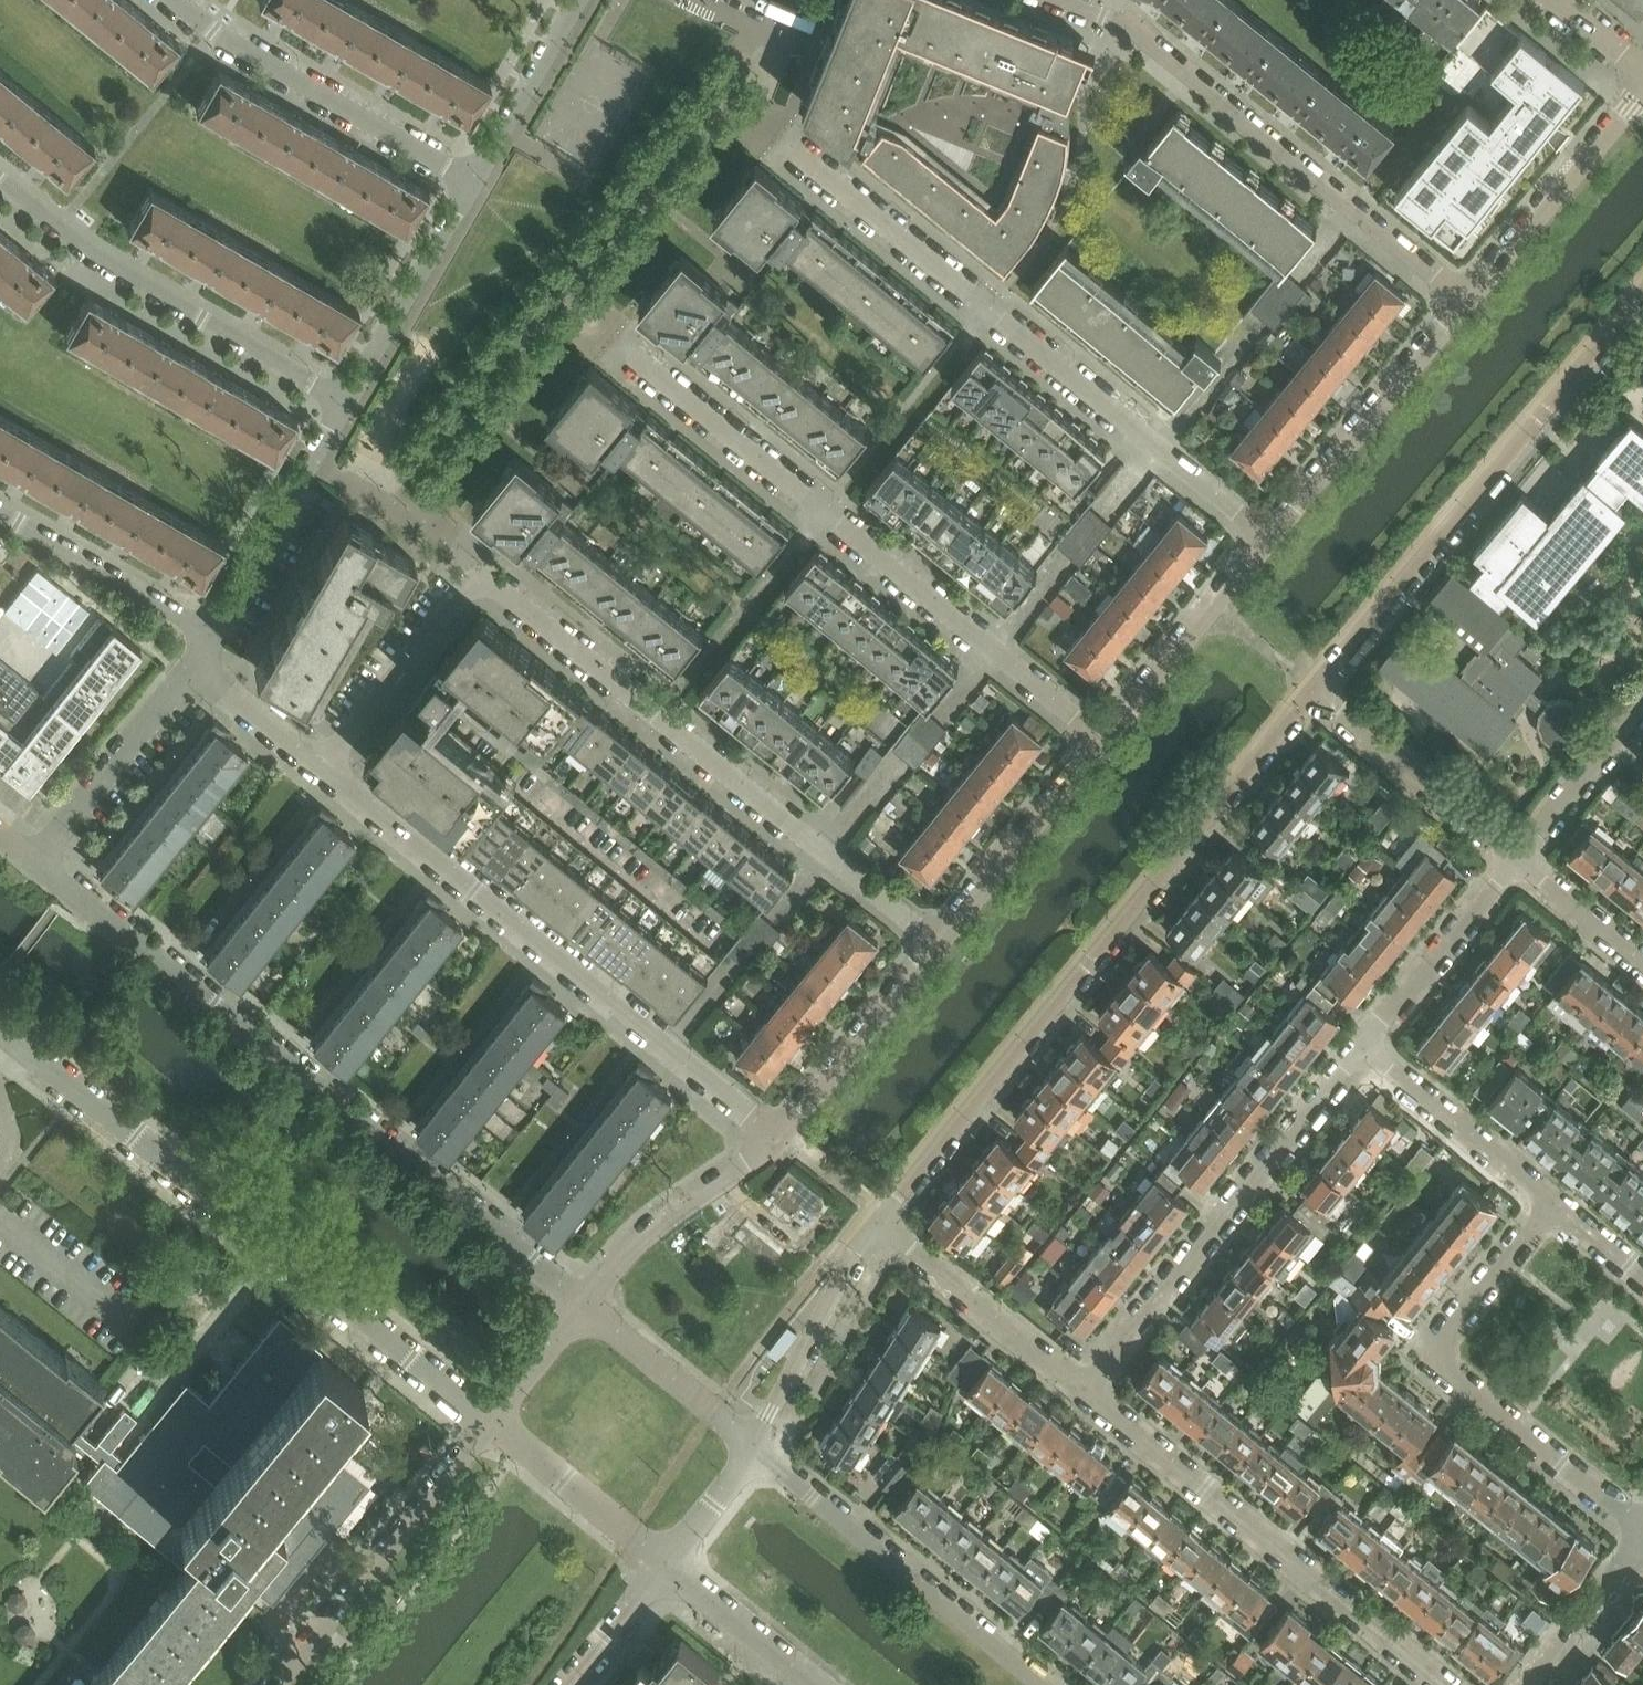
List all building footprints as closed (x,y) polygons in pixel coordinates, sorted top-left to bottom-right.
[(127,0),(60,0),(58,2),(104,40),(133,5),(127,0)] [(281,15),(311,32),(329,0),(259,0),(259,2),(281,15)] [(346,0),(329,0),(311,32),(362,62),(385,23),(346,0)] [(1083,67),(1090,50),(1096,52),(1097,50),(1075,41),(975,0),(849,0),(838,27),(843,31),(833,44),(831,43),(811,89),(811,92),(805,104),(853,143),(853,141),(864,150),(863,151),(1005,267),(1034,231),(1035,232),(1040,225),(1044,218),(1050,207),(1054,198),(1062,181),(1065,171),(1068,161),(1068,157),(1070,151),(1070,148),(1071,144),(1071,141),(1071,135),(1071,130),(1071,128),(1070,129),(1070,97),(1083,67)] [(1181,13),(1191,0),(1165,0),(1181,13)] [(1234,0),(1191,0),(1181,13),(1227,50),(1254,16),(1234,0)] [(1398,2),(1446,41),(1479,0),(1400,0),(1398,2)] [(1641,9),(1642,6),(1642,0),(1630,0),(1641,9)] [(1470,104),(1396,194),(1455,242),(1470,224),(1500,188),(1545,133),(1545,132),(1546,131),(1553,140),(1562,129),(1552,124),(1553,123),(1553,122),(1585,83),(1488,4),(1458,41),(1517,90),(1491,121),(1470,104)] [(180,43),(133,5),(104,40),(151,78),(180,43)] [(1301,55),(1254,16),(1227,50),(1274,89),(1301,55)] [(437,53),(385,23),(362,62),(414,92),(437,53)] [(490,84),(437,53),(414,92),(468,123),(490,84)] [(1348,93),(1301,55),(1274,89),(1320,127),(1348,93)] [(196,109),(248,139),(271,101),(219,70),(196,109)] [(0,72),(0,128),(18,143),(47,108),(1,71),(0,72)] [(1395,131),(1348,93),(1320,127),(1367,165),(1395,131)] [(323,131),(271,101),(248,139),(300,169),(323,131)] [(47,108),(18,143),(66,182),(95,147),(47,108)] [(1128,160),(1133,164),(1152,179),(1166,163),(1288,263),(1317,228),(1176,112),(1148,147),(1142,142),(1128,160)] [(375,161),(323,131),(300,169),(352,200),(375,161)] [(428,192),(375,161),(352,200),(405,231),(428,192)] [(758,164),(757,166),(716,216),(762,254),(763,253),(774,262),(769,267),(771,268),(787,248),(786,247),(814,212),(803,203),(804,202),(758,164)] [(150,190),(127,228),(179,259),(202,220),(150,190)] [(833,286),(862,250),(842,233),(841,234),(835,229),(836,228),(815,211),(814,212),(786,247),(787,248),(833,286)] [(253,249),(202,220),(179,259),(231,288),(253,249)] [(7,236),(0,245),(0,289),(26,310),(54,275),(7,236)] [(306,280),(253,249),(231,288),(283,319),(306,280)] [(880,324),(909,288),(889,271),(888,272),(885,270),(882,267),(882,266),(862,250),(833,286),(880,324)] [(1061,253),(1032,289),(1159,398),(1162,395),(1173,404),(1177,400),(1195,378),(1202,369),(1207,374),(1221,357),(1221,356),(1216,352),(1197,337),(1190,345),(1187,350),(1184,353),(1151,326),(1061,253)] [(684,255),(650,297),(642,307),(687,344),(688,343),(699,352),(728,318),(730,319),(746,299),(745,297),(740,303),(729,294),(730,293),(684,255)] [(1295,281),(1284,272),(1268,291),(1280,300),(1295,281)] [(1406,297),(1377,273),(1359,295),(1388,319),(1406,297)] [(359,311),(306,280),(283,319),(336,350),(359,311)] [(1295,281),(1280,300),(1291,309),(1306,290),(1295,281)] [(926,363),(955,327),(956,326),(936,309),(935,310),(928,305),(929,304),(909,288),(880,324),(925,361),(924,362),(926,363)] [(1280,300),(1268,291),(1253,309),(1264,319),(1280,300)] [(1388,319),(1359,295),(1343,315),(1372,338),(1388,319)] [(139,327),(87,297),(65,336),(117,366),(139,327)] [(1280,300),(1264,319),(1275,327),(1291,309),(1280,300)] [(1372,338),(1343,315),(1327,334),(1356,358),(1372,338)] [(746,392),(775,356),(730,319),(728,318),(699,352),(698,353),(719,371),(720,369),(727,375),(726,376),(746,392)] [(191,357),(139,327),(117,366),(168,396),(191,357)] [(1356,358),(1327,334),(1311,354),(1340,377),(1356,358)] [(1001,362),(985,350),(983,348),(965,370),(983,384),(1001,362)] [(1340,377),(1311,354),(1295,373),(1324,397),(1340,377)] [(793,430),(822,394),(775,356),(746,392),(766,409),(767,408),(773,413),(773,414),(793,430)] [(243,388),(191,357),(168,396),(220,426),(243,388)] [(1019,377),(1003,364),(1001,362),(983,384),(1001,398),(1019,377)] [(592,367),(559,408),(550,418),(596,456),(597,455),(609,464),(604,469),(605,471),(622,451),(620,449),(648,414),(637,405),(638,404),(592,367)] [(1082,481),(1090,471),(1072,456),(1054,442),(1036,427),(1019,413),(1001,398),(983,384),(965,370),(953,385),(934,408),(935,409),(932,412),(937,416),(940,413),(1049,502),(1031,525),(922,435),(924,432),(919,428),(917,431),(916,431),(897,454),(884,469),(902,483),(920,498),(938,513),(955,527),(973,541),(990,555),(1008,570),(1026,585),(1099,495),(1082,481)] [(1324,397),(1295,373),(1279,392),(1308,416),(1324,397)] [(1036,391),(1020,378),(1019,377),(1001,398),(1019,413),(1036,391)] [(297,419),(243,388),(220,426),(274,458),(297,419)] [(1054,406),(1038,392),(1036,391),(1019,413),(1036,427),(1054,406)] [(1308,416),(1279,392),(1264,412),(1293,435),(1308,416)] [(840,469),(870,431),(869,430),(868,431),(822,394),(793,430),(813,447),(813,446),(820,451),(819,452),(840,469)] [(1072,420),(1055,407),(1054,406),(1036,427),(1054,442),(1072,420)] [(1293,435),(1264,412),(1248,431),(1276,455),(1293,435)] [(666,486),(694,451),(695,450),(677,436),(676,437),(673,434),(670,431),(670,430),(649,413),(648,414),(620,449),(622,451),(666,486)] [(0,414),(0,446),(14,422),(0,414)] [(1090,435),(1073,421),(1072,420),(1054,442),(1072,456),(1090,435)] [(14,422),(0,446),(0,466),(44,492),(66,453),(14,422)] [(1475,552),(1486,561),(1471,578),(1501,604),(1511,592),(1534,611),(1621,508),(1616,503),(1631,484),(1642,494),(1642,435),(1630,424),(1601,459),(1598,464),(1591,460),(1585,467),(1590,473),(1586,478),(1553,517),(1524,493),(1475,552)] [(1276,455),(1248,431),(1232,450),(1261,474),(1276,455)] [(1107,449),(1090,435),(1072,456),(1090,471),(1107,449)] [(714,526),(744,490),(723,474),(723,475),(716,469),(717,468),(695,450),(694,451),(666,486),(714,526)] [(118,482),(66,453),(44,492),(95,521),(118,482)] [(510,468),(485,499),(480,495),(474,503),(478,507),(476,509),(522,547),(523,546),(534,555),(562,520),(564,521),(581,501),(579,500),(575,505),(563,496),(564,495),(518,457),(516,460),(512,456),(505,464),(510,468)] [(902,483),(884,469),(867,491),(884,505),(902,483)] [(171,513),(118,482),(95,521),(148,552),(171,513)] [(902,483),(884,505),(902,520),(920,498),(902,483)] [(761,566),(790,530),(791,528),(770,511),(769,513),(763,507),(764,506),(744,490),(714,526),(760,563),(759,564),(761,566)] [(920,498),(902,520),(920,534),(938,513),(920,498)] [(1102,518),(1090,509),(1075,527),(1087,537),(1102,518)] [(224,544),(171,513),(148,552),(202,583),(224,544)] [(938,513),(920,534),(937,548),(955,527),(938,513)] [(343,514),(315,562),(254,668),(284,685),(302,695),(316,669),(323,673),(369,593),(380,599),(389,583),(399,589),(415,561),(370,535),(372,530),(343,514)] [(1180,515),(1164,534),(1193,558),(1209,538),(1180,515)] [(1097,545),(1112,527),(1102,518),(1087,537),(1097,545)] [(581,594),(610,558),(564,521),(562,520),(534,555),(533,556),(554,573),(555,572),(561,577),(561,578),(581,594)] [(955,527),(937,548),(955,563),(973,541),(955,527)] [(1059,546),(1060,547),(1071,556),(1087,537),(1075,527),(1059,546)] [(1193,558),(1164,534),(1147,555),(1176,578),(1193,558)] [(1082,565),(1097,545),(1087,537),(1071,556),(1082,565)] [(973,541),(955,563),(973,577),(990,555),(973,541)] [(836,565),(820,552),(818,550),(800,572),(818,586),(836,565)] [(990,555),(973,577),(990,592),(1008,570),(990,555)] [(1176,578),(1147,555),(1132,573),(1161,597),(1176,578)] [(627,632),(657,596),(610,558),(581,594),(601,611),(602,610),(608,615),(607,616),(627,632)] [(853,579),(838,566),(836,565),(818,586),(835,600),(853,579)] [(1008,570),(990,592),(1008,606),(1026,585),(1008,570)] [(752,634),(751,633),(732,656),(719,671),(737,686),(754,700),(772,715),(790,729),(808,744),(825,758),(843,773),(851,763),(869,777),(942,688),(924,673),(906,658),(889,644),(870,629),(853,615),(835,600),(818,586),(800,572),(788,587),(788,588),(769,611),(770,611),(767,614),(772,618),(775,615),(884,705),(866,727),(756,638),(759,634),(754,631),(752,634)] [(21,582),(30,589),(40,597),(47,588),(29,573),(21,582)] [(1161,597),(1132,573),(1116,593),(1145,617),(1161,597)] [(1511,622),(1455,576),(1453,574),(1428,605),(1483,650),(1462,676),(1409,632),(1382,664),(1490,752),(1516,721),(1508,714),(1522,697),(1540,712),(1538,724),(1543,736),(1552,744),(1565,746),(1577,742),(1585,732),(1587,720),(1582,708),(1572,700),(1560,698),(1548,702),(1530,687),(1541,674),(1527,663),(1527,662),(1516,653),(1529,638),(1510,623),(1511,622)] [(871,594),(855,580),(853,579),(835,600),(853,615),(871,594)] [(1145,617),(1116,593),(1100,612),(1129,636),(1145,617)] [(889,608),(872,595),(871,594),(853,615),(870,629),(889,608)] [(675,671),(705,634),(704,632),(703,634),(657,596),(627,632),(647,649),(648,648),(655,653),(654,654),(675,671)] [(906,622),(890,609),(889,608),(870,629),(889,644),(906,622)] [(1129,636),(1100,612),(1084,632),(1113,655),(1129,636)] [(586,700),(484,616),(409,709),(397,724),(367,760),(468,843),(500,803),(512,789),(433,728),(440,720),(464,690),(542,753),(557,735),(586,700)] [(141,649),(101,617),(70,655),(75,658),(45,696),(0,660),(0,759),(4,762),(0,766),(28,789),(141,649)] [(1437,627),(1425,617),(1412,628),(1427,639),(1437,627)] [(924,637),(907,623),(906,622),(889,644),(906,658),(924,637)] [(1113,655),(1084,632),(1067,653),(1096,676),(1113,655)] [(942,652),(925,637),(924,637),(906,658),(924,673),(942,652)] [(960,666),(942,652),(924,673),(942,688),(960,666)] [(701,693),(703,695),(719,707),(737,686),(719,671),(701,693)] [(737,686),(719,707),(737,722),(754,700),(737,686)] [(572,747),(602,712),(586,700),(557,735),(572,747)] [(754,700),(737,722),(755,736),(772,715),(754,700)] [(936,720),(925,711),(910,730),(921,739),(936,720)] [(589,762),(619,726),(602,712),(572,747),(589,762)] [(772,715),(755,736),(772,751),(790,729),(772,715)] [(976,722),(967,715),(962,721),(971,728),(976,722)] [(1044,741),(1014,717),(998,737),(1027,760),(1044,741)] [(201,745),(151,807),(99,872),(132,898),(247,754),(227,738),(231,733),(214,720),(197,741),(201,745)] [(939,739),(947,729),(936,720),(921,739),(932,748),(934,746),(942,752),(948,746),(939,739)] [(607,776),(636,740),(619,726),(589,762),(607,776)] [(790,729),(772,751),(790,765),(808,744),(790,729)] [(894,749),(895,750),(905,758),(921,739),(910,730),(894,749)] [(1027,760),(998,737),(982,757),(1011,781),(1027,760)] [(921,739),(905,758),(917,767),(932,748),(921,739)] [(624,790),(654,755),(636,740),(607,776),(624,790)] [(825,758),(808,744),(790,765),(808,780),(825,758)] [(1318,746),(1301,767),(1333,793),(1350,772),(1318,746)] [(932,751),(926,759),(933,764),(939,757),(932,751)] [(642,805),(671,769),(654,755),(624,790),(642,805)] [(1011,781),(982,757),(967,776),(996,799),(1011,781)] [(825,758),(808,780),(825,794),(843,773),(825,758)] [(564,783),(540,763),(534,770),(559,790),(564,783)] [(1301,767),(1284,787),(1316,813),(1333,793),(1301,767)] [(659,819),(689,784),(671,769),(642,805),(659,819)] [(996,799),(967,776),(950,796),(979,820),(996,799)] [(677,834),(707,798),(689,784),(659,819),(677,834)] [(1284,787),(1267,808),(1299,834),(1316,813),(1284,787)] [(1623,790),(1613,802),(1635,821),(1642,812),(1642,807),(1623,790)] [(599,812),(574,791),(569,798),(594,818),(599,812)] [(979,820),(950,796),(934,815),(963,839),(979,820)] [(694,848),(724,812),(707,798),(677,834),(694,848)] [(1385,800),(1368,821),(1379,830),(1396,809),(1385,800)] [(485,857),(517,818),(500,803),(468,843),(485,857)] [(308,830),(232,924),(206,957),(239,983),(354,840),(333,823),(337,818),(321,805),(303,827),(308,830)] [(1283,854),(1299,834),(1267,808),(1251,828),(1283,854)] [(712,862),(741,826),(724,812),(694,848),(712,862)] [(963,839),(934,815),(918,835),(948,859),(963,839)] [(503,871),(534,831),(517,818),(485,857),(503,871)] [(634,840),(610,820),(604,826),(628,847),(634,840)] [(729,876),(759,840),(741,826),(712,862),(729,876)] [(1570,855),(1589,870),(1612,843),(1593,828),(1570,855)] [(520,885),(552,846),(534,831),(503,871),(520,885)] [(948,859),(918,835),(902,855),(931,879),(948,859)] [(1359,835),(1352,843),(1362,851),(1368,843),(1359,835)] [(867,836),(861,844),(870,852),(877,844),(867,836)] [(1616,838),(1612,843),(1589,870),(1608,886),(1631,859),(1635,853),(1616,838)] [(1432,839),(1406,871),(1439,897),(1456,875),(1444,866),(1452,856),(1432,839)] [(747,891),(776,854),(759,840),(729,876),(747,891)] [(1362,851),(1352,843),(1341,857),(1350,865),(1362,851)] [(538,900),(570,860),(552,846),(520,885),(538,900)] [(669,868),(644,848),(639,855),(664,875),(669,868)] [(1234,849),(1217,869),(1247,894),(1264,873),(1234,849)] [(1370,851),(1367,855),(1358,866),(1371,877),(1383,861),(1370,851)] [(765,906),(795,870),(776,854),(747,891),(765,906)] [(1642,887),(1642,859),(1638,855),(1633,861),(1631,859),(1608,886),(1630,904),(1642,887)] [(555,914),(587,875),(570,860),(538,900),(555,914)] [(1371,877),(1358,866),(1350,876),(1364,887),(1371,877)] [(1217,869),(1200,890),(1231,915),(1247,894),(1217,869)] [(1439,897),(1406,871),(1389,891),(1422,918),(1439,897)] [(355,879),(365,888),(371,881),(361,872),(355,879)] [(1309,873),(1299,885),(1320,902),(1330,890),(1309,873)] [(573,928),(605,889),(587,875),(555,914),(573,928)] [(704,897),(679,877),(674,883),(699,904),(704,897)] [(1320,902),(1299,885),(1291,895),(1312,912),(1320,902)] [(1630,904),(1642,915),(1642,887),(1630,904)] [(590,942),(622,903),(605,889),(573,928),(590,942)] [(1200,890),(1183,911),(1214,935),(1231,915),(1200,890)] [(415,916),(313,1043),(345,1069),(461,925),(440,909),(444,904),(428,891),(410,912),(415,916)] [(1422,918),(1389,891),(1373,911),(1405,938),(1422,918)] [(608,957),(640,917),(622,903),(590,942),(608,957)] [(739,925),(714,905),(709,912),(733,932),(739,925)] [(1333,913),(1325,906),(1316,917),(1325,924),(1333,913)] [(1197,956),(1214,935),(1183,911),(1167,931),(1197,956)] [(1405,938),(1373,911),(1356,932),(1389,958),(1405,938)] [(1516,926),(1507,938),(1532,959),(1532,960),(1537,965),(1544,956),(1539,952),(1551,936),(1523,913),(1514,924),(1516,926)] [(771,923),(760,914),(744,933),(755,942),(771,923)] [(625,971),(657,932),(640,917),(608,957),(625,971)] [(879,942),(850,919),(834,938),(863,962),(879,942)] [(782,932),(771,923),(755,942),(766,951),(782,932)] [(642,985),(675,946),(657,932),(625,971),(642,985)] [(1389,958),(1356,932),(1339,953),(1371,979),(1389,958)] [(729,951),(730,952),(740,960),(755,942),(744,933),(729,951)] [(1497,950),(1490,959),(1516,980),(1532,960),(1532,959),(1507,938),(1504,936),(1495,948),(1497,950)] [(863,962),(834,938),(818,958),(847,982),(863,962)] [(755,942),(740,960),(751,970),(766,951),(755,942)] [(660,999),(692,960),(675,946),(642,985),(660,999)] [(1135,971),(1133,973),(1171,1004),(1197,973),(1176,956),(1168,966),(1151,952),(1143,961),(1140,961),(1135,968),(1135,971)] [(1562,985),(1582,961),(1571,952),(1551,976),(1562,985)] [(1371,979),(1339,953),(1314,983),(1335,1000),(1343,990),(1355,1000),(1371,979)] [(1480,970),(1473,979),(1499,1000),(1516,980),(1490,959),(1487,957),(1478,968),(1480,970)] [(847,982),(818,958),(801,979),(830,1003),(847,982)] [(1257,959),(1251,966),(1261,974),(1267,967),(1257,959)] [(695,992),(710,974),(692,960),(660,999),(677,1014),(695,992)] [(1616,990),(1582,961),(1562,985),(1558,991),(1592,1019),(1616,990)] [(1261,974),(1251,966),(1246,973),(1256,981),(1261,974)] [(1124,984),(1117,994),(1154,1024),(1171,1004),(1133,973),(1133,974),(1129,974),(1124,981),(1124,984)] [(521,1002),(419,1128),(452,1154),(567,1011),(547,995),(551,990),(534,976),(517,998),(521,1002)] [(1562,985),(1551,976),(1545,983),(1557,992),(1558,991),(1562,985)] [(1482,1021),(1499,1000),(1473,979),(1470,977),(1461,989),(1464,991),(1456,1000),(1482,1021)] [(1224,978),(1216,988),(1236,1005),(1245,994),(1224,978)] [(830,1003),(801,979),(786,997),(815,1021),(830,1003)] [(1335,1000),(1314,983),(1289,1014),(1321,1041),(1339,1019),(1327,1010),(1335,1000)] [(1616,990),(1592,1019),(1627,1047),(1628,1046),(1642,1027),(1642,1012),(1616,990)] [(1117,1028),(1109,1038),(1129,1055),(1154,1024),(1117,994),(1116,995),(1113,995),(1107,1002),(1108,1005),(1100,1014),(1117,1028)] [(815,1021),(786,997),(770,1017),(799,1041),(815,1021)] [(1447,1011),(1439,1020),(1465,1041),(1482,1021),(1456,1000),(1454,998),(1444,1009),(1447,1011)] [(1521,1008),(1516,1014),(1526,1022),(1531,1016),(1521,1008)] [(427,1012),(419,1022),(429,1029),(436,1020),(427,1012)] [(1321,1041),(1289,1014),(1272,1035),(1304,1062),(1321,1041)] [(1526,1022),(1516,1014),(1509,1022),(1520,1030),(1526,1022)] [(799,1041),(770,1017),(754,1037),(783,1060),(799,1041)] [(1465,1041),(1439,1020),(1437,1018),(1428,1030),(1430,1032),(1419,1045),(1445,1066),(1465,1041)] [(411,1029),(422,1037),(428,1030),(417,1022),(411,1029)] [(1628,1046),(1642,1058),(1642,1027),(1628,1046)] [(1068,1053),(1066,1055),(1104,1086),(1129,1055),(1109,1038),(1101,1048),(1083,1034),(1076,1043),(1073,1044),(1067,1050),(1068,1053)] [(1304,1062),(1272,1035),(1255,1055),(1287,1082),(1304,1062)] [(783,1060),(754,1037),(737,1057),(766,1081),(783,1060)] [(1563,1040),(1555,1051),(1562,1056),(1570,1046),(1563,1040)] [(1213,1042),(1207,1050),(1212,1055),(1219,1047),(1213,1042)] [(1195,1043),(1189,1052),(1194,1056),(1201,1048),(1195,1043)] [(1513,1046),(1504,1056),(1515,1065),(1523,1054),(1513,1046)] [(1570,1046),(1562,1056),(1569,1062),(1577,1051),(1570,1046)] [(1207,1050),(1200,1058),(1206,1063),(1212,1055),(1207,1050)] [(1057,1066),(1049,1076),(1087,1107),(1104,1086),(1066,1055),(1065,1056),(1062,1057),(1057,1063),(1057,1066)] [(1287,1082),(1255,1055),(1238,1076),(1271,1102),(1287,1082)] [(1512,1069),(1501,1060),(1496,1066),(1507,1075),(1512,1069)] [(1562,1079),(1568,1072),(1569,1070),(1556,1060),(1550,1068),(1562,1079)] [(628,1087),(551,1182),(526,1214),(558,1240),(673,1096),(653,1080),(657,1075),(640,1062),(623,1083),(628,1087)] [(1475,1091),(1486,1100),(1507,1075),(1496,1066),(1475,1091)] [(1543,1089),(1518,1069),(1490,1103),(1521,1129),(1547,1097),(1540,1092),(1543,1089)] [(570,1093),(559,1084),(549,1076),(543,1083),(553,1091),(548,1098),(558,1107),(570,1093)] [(1034,1094),(1033,1096),(1071,1127),(1087,1107),(1049,1076),(1042,1084),(1039,1085),(1034,1091),(1034,1094)] [(1271,1102),(1238,1076),(1222,1096),(1254,1123),(1271,1102)] [(1573,1077),(1566,1086),(1573,1092),(1580,1083),(1573,1077)] [(1180,1083),(1174,1091),(1180,1096),(1186,1088),(1180,1083)] [(1602,1100),(1590,1090),(1584,1097),(1596,1107),(1602,1100)] [(1180,1096),(1174,1091),(1168,1099),(1174,1104),(1180,1096)] [(1632,1093),(1622,1105),(1631,1113),(1641,1100),(1632,1093)] [(1033,1130),(1025,1141),(1045,1158),(1071,1127),(1033,1096),(1032,1097),(1029,1098),(1023,1104),(1023,1107),(1016,1116),(1033,1130)] [(1254,1123),(1222,1096),(1205,1117),(1237,1143),(1254,1123)] [(1553,1103),(1547,1097),(1521,1129),(1558,1159),(1583,1127),(1577,1122),(1579,1119),(1556,1100),(1553,1103)] [(1631,1113),(1639,1120),(1642,1115),(1642,1102),(1641,1100),(1631,1113)] [(1362,1114),(1354,1124),(1381,1145),(1380,1146),(1384,1149),(1391,1142),(1386,1138),(1397,1125),(1369,1101),(1360,1112),(1362,1114)] [(1237,1143),(1205,1117),(1188,1138),(1220,1164),(1237,1143)] [(1345,1135),(1338,1144),(1364,1165),(1380,1146),(1381,1145),(1354,1124),(1352,1122),(1343,1133),(1345,1135)] [(1638,1131),(1630,1124),(1624,1131),(1632,1138),(1638,1131)] [(1617,1150),(1592,1130),(1590,1133),(1583,1127),(1558,1159),(1595,1189),(1621,1158),(1614,1153),(1617,1150)] [(984,1156),(983,1157),(1020,1188),(1045,1158),(1025,1141),(1016,1151),(999,1137),(992,1146),(989,1146),(983,1153),(984,1156)] [(1220,1164),(1188,1138),(1163,1168),(1183,1185),(1192,1175),(1203,1185),(1220,1164)] [(1109,1140),(1100,1150),(1110,1158),(1119,1148),(1109,1140)] [(1328,1156),(1321,1165),(1347,1186),(1364,1165),(1338,1144),(1335,1142),(1326,1154),(1328,1156)] [(1423,1146),(1406,1166),(1417,1175),(1423,1167),(1434,1155),(1423,1146)] [(973,1169),(966,1178),(1003,1209),(1020,1188),(983,1157),(981,1159),(978,1159),(973,1166),(973,1169)] [(1630,1160),(1627,1163),(1621,1158),(1595,1189),(1632,1220),(1642,1207),(1642,1171),(1630,1160)] [(1118,1160),(1112,1166),(1107,1173),(1115,1179),(1126,1167),(1118,1160)] [(1310,1192),(1302,1202),(1325,1221),(1334,1210),(1330,1207),(1347,1186),(1321,1165),(1319,1163),(1309,1174),(1312,1176),(1303,1187),(1310,1192)] [(1417,1175),(1406,1166),(1400,1174),(1411,1183),(1412,1181),(1417,1175)] [(790,1167),(768,1194),(795,1215),(803,1204),(808,1208),(810,1209),(811,1210),(813,1210),(814,1210),(816,1210),(818,1210),(819,1209),(820,1209),(822,1208),(823,1206),(824,1205),(824,1203),(825,1201),(825,1200),(825,1198),(824,1197),(823,1195),(822,1194),(822,1193),(790,1167)] [(1417,1175),(1412,1181),(1422,1190),(1433,1175),(1423,1167),(1417,1175)] [(1183,1185),(1163,1168),(1137,1199),(1170,1226),(1188,1204),(1176,1194),(1183,1185)] [(950,1197),(949,1199),(986,1230),(1003,1209),(966,1178),(958,1187),(955,1187),(950,1194),(950,1197)] [(1464,1180),(1436,1214),(1469,1241),(1484,1222),(1487,1222),(1493,1215),(1493,1212),(1497,1206),(1464,1180)] [(1099,1182),(1090,1194),(1099,1202),(1109,1189),(1099,1182)] [(1420,1191),(1411,1183),(1405,1189),(1415,1197),(1420,1191)] [(1397,1194),(1386,1186),(1381,1193),(1391,1201),(1397,1194)] [(1415,1197),(1405,1189),(1399,1196),(1409,1204),(1415,1197)] [(939,1210),(932,1219),(970,1250),(986,1230),(949,1199),(948,1200),(945,1200),(939,1207),(939,1210)] [(1170,1226),(1137,1199),(1121,1220),(1153,1246),(1170,1226)] [(1277,1218),(1270,1228),(1296,1249),(1295,1249),(1300,1253),(1317,1232),(1323,1237),(1332,1226),(1325,1221),(1302,1202),(1293,1213),(1284,1205),(1275,1216),(1277,1218)] [(1632,1220),(1642,1228),(1642,1207),(1632,1220)] [(1469,1241),(1436,1214),(1409,1248),(1441,1275),(1456,1256),(1459,1256),(1465,1249),(1465,1245),(1469,1241)] [(1153,1246),(1121,1220),(1104,1240),(1136,1267),(1153,1246)] [(1049,1233),(1034,1222),(1028,1229),(1043,1241),(1049,1233)] [(1064,1226),(1056,1236),(1062,1240),(1070,1231),(1064,1226)] [(1260,1239),(1253,1248),(1279,1269),(1295,1249),(1296,1249),(1270,1228),(1267,1226),(1258,1237),(1260,1239)] [(1056,1236),(1040,1256),(1051,1265),(1067,1245),(1062,1240),(1056,1236)] [(1136,1267),(1104,1240),(1087,1261),(1120,1287),(1136,1267)] [(1244,1259),(1236,1269),(1262,1290),(1279,1269),(1253,1248),(1250,1246),(1241,1257),(1244,1259)] [(1432,1290),(1437,1283),(1437,1279),(1441,1275),(1409,1248),(1380,1282),(1370,1274),(1361,1285),(1385,1305),(1384,1306),(1393,1312),(1403,1301),(1413,1309),(1428,1290),(1432,1290)] [(1014,1251),(997,1272),(1007,1280),(1024,1260),(1014,1251)] [(1120,1287),(1087,1261),(1071,1281),(1103,1308),(1120,1287)] [(1227,1280),(1219,1289),(1245,1310),(1262,1290),(1236,1269),(1234,1267),(1224,1278),(1227,1280)] [(1376,1316),(1384,1306),(1385,1305),(1361,1285),(1360,1286),(1341,1271),(1332,1281),(1342,1289),(1336,1296),(1338,1320),(1345,1325),(1328,1347),(1330,1366),(1382,1362),(1381,1355),(1377,1352),(1384,1343),(1388,1343),(1393,1337),(1393,1333),(1394,1331),(1376,1316)] [(1022,1300),(1032,1287),(1022,1279),(1012,1292),(1022,1300)] [(1103,1308),(1071,1281),(1046,1312),(1066,1329),(1074,1319),(1086,1329),(1103,1308)] [(1307,1282),(1302,1288),(1312,1297),(1317,1291),(1307,1282)] [(1200,1308),(1191,1319),(1219,1342),(1245,1310),(1219,1289),(1217,1287),(1208,1298),(1210,1300),(1202,1310),(1200,1308)] [(1312,1297),(1302,1288),(1296,1296),(1306,1304),(1312,1297)] [(320,1444),(364,1390),(277,1319),(209,1402),(188,1384),(125,1461),(111,1449),(136,1418),(125,1409),(95,1445),(69,1423),(101,1382),(66,1353),(63,1357),(0,1305),(0,1445),(41,1479),(74,1439),(101,1461),(83,1483),(186,1568),(89,1684),(164,1684),(257,1571),(274,1585),(288,1569),(302,1561),(308,1555),(317,1542),(322,1527),(326,1522),(334,1527),(369,1484),(320,1444)] [(905,1319),(898,1329),(928,1348),(942,1326),(910,1305),(902,1317),(905,1319)] [(1295,1318),(1285,1310),(1279,1317),(1289,1325),(1295,1318)] [(1210,1342),(1188,1323),(1179,1334),(1201,1353),(1210,1342)] [(1300,1324),(1288,1338),(1298,1346),(1309,1331),(1300,1324)] [(890,1341),(884,1351),(913,1371),(928,1348),(898,1329),(896,1327),(888,1340),(890,1341)] [(972,1345),(955,1366),(965,1375),(982,1354),(972,1345)] [(876,1363),(869,1373),(899,1393),(913,1371),(884,1351),(882,1350),(874,1362),(876,1363)] [(1213,1361),(1218,1365),(1227,1355),(1221,1350),(1213,1361)] [(969,1392),(993,1363),(982,1354),(965,1375),(959,1383),(969,1391),(968,1391),(969,1392)] [(1235,1361),(1227,1355),(1218,1365),(1227,1372),(1235,1361)] [(1150,1393),(1158,1400),(1159,1400),(1181,1373),(1161,1356),(1137,1386),(1148,1395),(1150,1393)] [(1373,1421),(1400,1388),(1398,1387),(1398,1383),(1391,1377),(1387,1378),(1378,1371),(1382,1367),(1382,1362),(1330,1366),(1332,1387),(1319,1402),(1311,1395),(1299,1409),(1315,1423),(1339,1393),(1373,1421)] [(1003,1371),(993,1363),(969,1392),(988,1408),(1011,1380),(1010,1380),(1001,1373),(1003,1371)] [(965,1375),(955,1366),(948,1374),(959,1383),(965,1375)] [(861,1386),(855,1396),(884,1415),(899,1393),(869,1373),(867,1372),(859,1384),(861,1386)] [(1159,1400),(1158,1400),(1156,1402),(1168,1412),(1170,1409),(1177,1415),(1199,1388),(1181,1373),(1159,1400)] [(1012,1378),(1010,1380),(1011,1380),(988,1408),(1008,1424),(1030,1396),(1021,1389),(1022,1387),(1012,1378)] [(1251,1394),(1258,1400),(1266,1389),(1260,1384),(1251,1394)] [(1199,1388),(1177,1415),(1175,1417),(1187,1428),(1189,1425),(1198,1432),(1221,1405),(1199,1388)] [(1405,1392),(1400,1388),(1373,1421),(1407,1449),(1394,1466),(1405,1475),(1411,1468),(1427,1448),(1416,1440),(1435,1417),(1429,1412),(1429,1408),(1422,1403),(1418,1403),(1415,1401),(1415,1397),(1409,1392),(1405,1392)] [(1266,1389),(1258,1400),(1265,1405),(1273,1395),(1266,1389)] [(847,1408),(839,1419),(869,1439),(884,1415),(855,1396),(853,1394),(845,1406),(847,1408)] [(1032,1395),(1030,1396),(1008,1424),(1028,1440),(1050,1412),(1041,1405),(1042,1403),(1032,1395)] [(1198,1432),(1196,1434),(1207,1444),(1209,1441),(1217,1448),(1218,1448),(1240,1421),(1221,1405),(1198,1432)] [(933,1406),(928,1412),(941,1420),(943,1413),(933,1406)] [(1051,1411),(1050,1412),(1028,1440),(1047,1456),(1070,1428),(1060,1421),(1062,1419),(1051,1411)] [(941,1420),(928,1412),(923,1420),(937,1430),(941,1420)] [(1291,1427),(1297,1432),(1305,1422),(1299,1416),(1291,1427)] [(853,1464),(869,1439),(839,1419),(832,1431),(829,1430),(822,1441),(824,1443),(823,1445),(853,1464)] [(1240,1421),(1218,1448),(1217,1448),(1215,1450),(1226,1460),(1229,1457),(1237,1464),(1260,1437),(1240,1421)] [(1305,1422),(1297,1432),(1308,1440),(1316,1430),(1305,1422)] [(1071,1427),(1070,1428),(1047,1456),(1067,1472),(1089,1445),(1080,1437),(1081,1435),(1071,1427)] [(1438,1436),(1427,1448),(1411,1468),(1424,1478),(1432,1468),(1466,1495),(1492,1463),(1474,1448),(1473,1444),(1466,1439),(1463,1439),(1457,1435),(1449,1445),(1438,1436)] [(1237,1464),(1235,1467),(1246,1476),(1248,1473),(1256,1480),(1257,1480),(1280,1453),(1260,1437),(1237,1464)] [(1091,1443),(1089,1445),(1067,1472),(1099,1498),(1118,1474),(1107,1465),(1110,1461),(1100,1453),(1101,1452),(1091,1443)] [(979,1446),(971,1456),(977,1462),(985,1451),(979,1446)] [(904,1448),(897,1457),(908,1466),(915,1457),(904,1448)] [(985,1451),(977,1462),(984,1467),(993,1457),(985,1451)] [(1280,1453),(1257,1480),(1256,1480),(1254,1483),(1266,1492),(1268,1489),(1276,1496),(1277,1496),(1299,1469),(1280,1453)] [(897,1457),(879,1479),(890,1488),(908,1466),(897,1457)] [(1497,1467),(1492,1463),(1466,1495),(1499,1523),(1526,1490),(1508,1476),(1507,1472),(1500,1466),(1497,1467)] [(923,1479),(911,1469),(893,1491),(904,1500),(896,1509),(906,1517),(904,1519),(914,1527),(916,1525),(939,1498),(920,1482),(923,1479)] [(1277,1496),(1276,1496),(1274,1499),(1285,1508),(1287,1505),(1297,1514),(1304,1505),(1315,1514),(1333,1491),(1323,1482),(1320,1486),(1299,1469),(1277,1496)] [(976,1483),(981,1488),(990,1478),(984,1473),(976,1483)] [(1128,1482),(1118,1474),(1099,1498),(1128,1523),(1151,1495),(1142,1488),(1143,1486),(1133,1477),(1128,1482)] [(990,1478),(981,1488),(989,1494),(998,1484),(990,1478)] [(1018,1478),(1010,1489),(1016,1494),(1025,1484),(1018,1478)] [(1405,1480),(1397,1489),(1407,1498),(1415,1488),(1405,1480)] [(1025,1484),(1016,1494),(1024,1500),(1032,1489),(1025,1484)] [(1531,1494),(1526,1490),(1499,1523),(1533,1551),(1560,1518),(1542,1503),(1541,1500),(1534,1494),(1531,1494)] [(1333,1491),(1315,1514),(1325,1522),(1316,1533),(1327,1542),(1329,1539),(1337,1546),(1360,1519),(1341,1503),(1344,1499),(1333,1491)] [(1152,1493),(1151,1495),(1128,1523),(1148,1539),(1170,1511),(1161,1504),(1163,1502),(1152,1493)] [(939,1498),(916,1525),(926,1533),(924,1535),(935,1544),(936,1542),(937,1542),(959,1515),(939,1498)] [(1391,1509),(1397,1514),(1406,1503),(1399,1498),(1391,1509)] [(1406,1503),(1397,1514),(1405,1520),(1413,1510),(1406,1503)] [(1017,1517),(1022,1522),(1031,1511),(1025,1507),(1017,1517)] [(1172,1510),(1170,1511),(1148,1539),(1168,1555),(1190,1527),(1181,1520),(1183,1518),(1172,1510)] [(1031,1511),(1022,1522),(1030,1528),(1039,1518),(1031,1511)] [(959,1515),(937,1542),(947,1550),(945,1552),(955,1561),(957,1559),(980,1531),(959,1515)] [(1447,1517),(1441,1526),(1451,1534),(1458,1526),(1447,1517)] [(1564,1522),(1560,1518),(1533,1551),(1550,1564),(1533,1585),(1551,1599),(1596,1544),(1568,1522),(1564,1522)] [(1360,1519),(1337,1546),(1335,1549),(1346,1558),(1348,1555),(1357,1562),(1357,1563),(1380,1535),(1360,1519)] [(1192,1526),(1190,1527),(1168,1555),(1188,1571),(1210,1543),(1201,1536),(1202,1534),(1192,1526)] [(1377,1578),(1399,1551),(1404,1545),(1385,1529),(1380,1535),(1357,1563),(1357,1562),(1355,1565),(1366,1574),(1368,1571),(1377,1578)] [(1430,1541),(1437,1546),(1445,1536),(1439,1530),(1430,1541)] [(980,1531),(957,1559),(967,1567),(966,1569),(976,1577),(978,1575),(978,1576),(1000,1548),(980,1531)] [(1445,1536),(1437,1546),(1444,1552),(1453,1542),(1445,1536)] [(1211,1542),(1210,1543),(1188,1571),(1207,1587),(1230,1559),(1220,1552),(1222,1550),(1211,1542)] [(1000,1548),(978,1576),(988,1584),(986,1586),(996,1594),(998,1592),(999,1593),(1021,1565),(1000,1548)] [(1397,1595),(1419,1567),(1424,1562),(1416,1556),(1412,1561),(1399,1551),(1377,1578),(1374,1581),(1386,1590),(1388,1588),(1396,1594),(1397,1595)] [(1508,1581),(1517,1570),(1501,1556),(1492,1568),(1508,1581)] [(1231,1558),(1230,1559),(1207,1587),(1227,1603),(1250,1576),(1249,1576),(1240,1568),(1241,1567),(1231,1558)] [(1119,1561),(1111,1571),(1117,1576),(1126,1566),(1119,1561)] [(1470,1573),(1476,1578),(1485,1568),(1478,1562),(1470,1573)] [(1021,1565),(999,1593),(1009,1601),(1007,1603),(1017,1611),(1019,1609),(1021,1611),(1032,1598),(1042,1606),(1060,1584),(1049,1575),(1042,1583),(1021,1565)] [(1126,1566),(1117,1576),(1125,1582),(1133,1572),(1126,1566)] [(1419,1567),(1397,1595),(1396,1594),(1394,1597),(1405,1606),(1408,1604),(1416,1611),(1439,1583),(1419,1567)] [(1485,1568),(1476,1578),(1483,1584),(1492,1574),(1485,1568)] [(1278,1605),(1267,1596),(1270,1593),(1260,1584),(1261,1583),(1251,1574),(1249,1576),(1250,1576),(1227,1603),(1220,1612),(1251,1637),(1258,1629),(1278,1605)] [(1436,1627),(1458,1600),(1463,1595),(1444,1579),(1440,1584),(1439,1583),(1416,1611),(1414,1613),(1425,1622),(1427,1620),(1436,1627)] [(1123,1586),(1116,1580),(1107,1591),(1114,1597),(1123,1586)] [(1060,1584),(1042,1606),(1052,1614),(1041,1628),(1050,1635),(1049,1637),(1059,1645),(1061,1643),(1061,1644),(1084,1616),(1064,1601),(1071,1593),(1060,1584)] [(1511,1590),(1505,1585),(1496,1595),(1503,1600),(1511,1590)] [(1638,1586),(1631,1596),(1631,1603),(1639,1610),(1608,1649),(1614,1654),(1609,1660),(1622,1671),(1639,1684),(1640,1684),(1642,1681),(1642,1676),(1628,1664),(1642,1645),(1642,1646),(1642,1586),(1638,1586)] [(1159,1593),(1151,1603),(1157,1608),(1166,1598),(1159,1593)] [(1143,1603),(1136,1597),(1128,1608),(1135,1613),(1143,1603)] [(1166,1598),(1157,1608),(1164,1614),(1173,1604),(1166,1598)] [(1436,1627),(1434,1629),(1445,1639),(1447,1636),(1456,1643),(1455,1643),(1456,1644),(1478,1616),(1458,1600),(1436,1627)] [(1262,1644),(1281,1660),(1308,1627),(1310,1625),(1290,1609),(1262,1644)] [(1472,1661),(1499,1628),(1481,1613),(1478,1616),(1456,1644),(1455,1643),(1454,1646),(1472,1661)] [(1084,1616),(1061,1644),(1071,1652),(1069,1654),(1080,1662),(1081,1660),(1082,1661),(1104,1633),(1084,1616)] [(1198,1625),(1190,1635),(1197,1641),(1205,1631),(1198,1625)] [(1313,1632),(1308,1627),(1281,1660),(1299,1675),(1326,1642),(1325,1641),(1324,1637),(1318,1631),(1313,1632)] [(1524,1649),(1516,1642),(1499,1628),(1472,1661),(1489,1675),(1499,1662),(1508,1669),(1524,1649)] [(1104,1633),(1082,1661),(1092,1669),(1090,1671),(1100,1679),(1102,1677),(1125,1650),(1104,1633)] [(718,1669),(682,1640),(661,1665),(651,1656),(655,1651),(654,1650),(653,1652),(644,1644),(633,1657),(632,1657),(631,1658),(640,1665),(640,1666),(647,1672),(648,1671),(653,1675),(645,1684),(705,1684),(718,1669)] [(1326,1642),(1299,1675),(1312,1684),(1323,1684),(1345,1658),(1339,1653),(1339,1648),(1332,1643),(1327,1643),(1326,1642)] [(1228,1667),(1239,1676),(1254,1657),(1243,1648),(1228,1667)] [(1102,1677),(1112,1684),(1134,1684),(1136,1682),(1139,1684),(1151,1684),(1164,1669),(1153,1660),(1146,1668),(1125,1650),(1102,1677)] [(1345,1658),(1323,1684),(1355,1684),(1364,1673),(1362,1672),(1362,1667),(1355,1662),(1351,1662),(1345,1658)] [(1613,1682),(1594,1666),(1578,1684),(1610,1684),(1613,1682)] [(1151,1684),(1169,1684),(1175,1678),(1164,1669),(1151,1684)] [(1364,1673),(1355,1684),(1379,1684),(1377,1683),(1376,1679),(1369,1673),(1365,1674),(1364,1673)]
